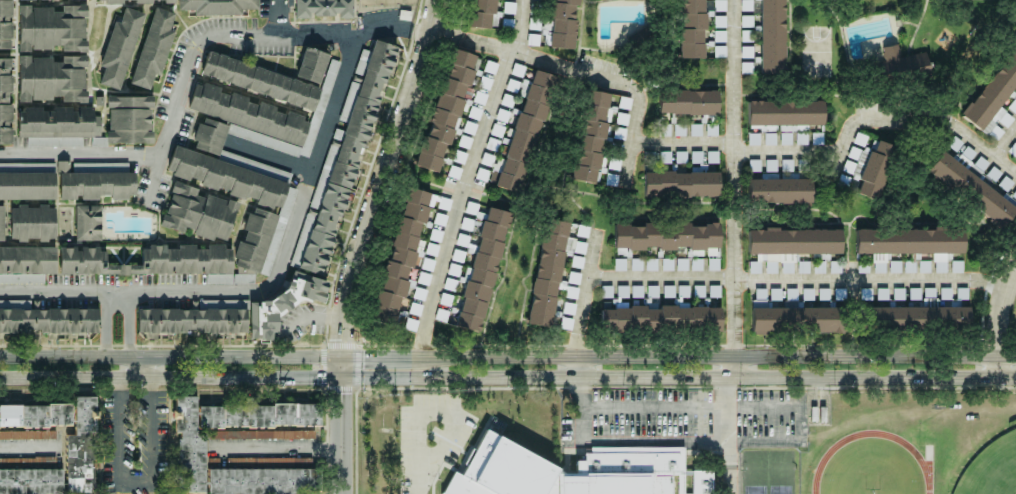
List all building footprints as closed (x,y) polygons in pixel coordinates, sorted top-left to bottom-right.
[(11,49),(12,0),(0,0),(0,49),(11,49)] [(178,10),(194,10),(194,15),(241,15),(241,9),(258,9),(258,0),(178,0),(178,10)] [(296,17),(338,17),(338,18),(353,19),(353,0),(296,0),(296,17)] [(470,27),(495,28),(496,0),(471,0),(470,27)] [(529,18),(529,30),(542,30),(542,48),(575,48),(575,19),(574,19),(574,6),(578,6),(579,0),(549,0),(549,19),(529,18)] [(704,58),(704,0),(680,0),(680,58),(704,58)] [(725,0),(714,0),(714,11),(725,11),(725,0)] [(785,76),(784,0),(760,0),(760,76),(785,76)] [(515,3),(504,2),(503,13),(515,14),(515,3)] [(18,6),(18,49),(61,49),(61,52),(86,52),(86,5),(62,5),(62,11),(52,11),(52,6),(18,6)] [(143,13),(124,7),(119,24),(113,22),(100,65),(104,66),(99,84),(120,91),(143,13)] [(174,13),(153,7),(130,84),(149,89),(154,74),(160,76),(174,31),(169,30),(174,13)] [(714,27),(725,27),(725,16),(714,16),(714,27)] [(716,41),(725,41),(725,32),(715,32),(716,41)] [(527,45),(539,45),(539,34),(527,34),(527,45)] [(391,45),(374,40),(371,51),(361,49),(355,73),(363,76),(361,84),(350,81),(339,121),(346,123),(344,131),(335,128),(332,138),(341,140),(340,146),(327,142),(292,267),(328,276),(391,45)] [(1015,115),(1015,40),(961,116),(997,142),(1015,115)] [(925,52),(900,56),(898,44),(881,47),(884,60),(876,62),(880,80),(929,71),(925,52)] [(329,54),(305,46),(295,76),(319,84),(329,54)] [(741,56),(751,57),(752,47),(742,46),(741,56)] [(418,166),(440,173),(459,108),(464,110),(467,101),(461,99),(465,86),(470,87),(479,57),(451,49),(418,166)] [(320,87),(209,52),(201,76),(313,111),(320,87)] [(18,100),(61,100),(61,102),(86,102),(86,55),(61,55),(61,63),(52,63),(52,57),(18,56),(18,100)] [(12,144),(13,58),(0,58),(0,144),(12,144)] [(310,159),(338,61),(329,58),(312,119),(286,111),(258,103),(257,104),(247,102),(248,98),(195,82),(188,110),(232,122),(228,135),(310,159)] [(495,74),(498,64),(487,61),(484,70),(495,74)] [(511,73),(522,77),(525,67),(514,63),(511,73)] [(520,192),(556,76),(533,69),(505,159),(496,157),(488,183),(520,192)] [(490,80),(483,76),(479,85),(486,88),(490,80)] [(516,93),(520,82),(509,79),(505,89),(516,93)] [(598,183),(607,108),(608,108),(610,93),(586,90),(576,181),(598,183)] [(717,115),(717,90),(659,90),(658,114),(717,115)] [(484,105),(487,94),(476,91),(473,102),(484,105)] [(151,144),(152,97),(108,96),(107,143),(151,144)] [(629,110),(631,98),(620,96),(618,107),(629,110)] [(823,101),(748,101),(747,125),(823,125),(823,101)] [(479,120),(482,110),(471,106),(468,116),(479,120)] [(93,107),(17,107),(17,137),(92,137),(92,146),(106,146),(106,137),(100,137),(100,116),(93,116),(93,107)] [(495,119),(506,122),(509,112),(499,109),(495,119)] [(616,124),(627,125),(628,114),(617,113),(616,124)] [(220,154),(228,125),(201,118),(193,147),(220,154)] [(463,131),(473,135),(477,125),(466,121),(463,131)] [(504,126),(493,124),(491,134),(502,137),(504,126)] [(675,125),(674,135),(685,136),(685,125),(675,125)] [(691,135),(701,135),(701,125),(690,125),(691,135)] [(706,125),(706,135),(717,136),(717,125),(706,125)] [(748,144),(759,145),(759,134),(748,133),(748,144)] [(457,145),(469,149),(472,138),(461,134),(457,145)] [(947,145),(956,151),(962,142),(953,136),(947,145)] [(82,146),(82,139),(29,137),(29,145),(82,146)] [(496,151),(499,140),(488,137),(485,148),(496,151)] [(166,173),(201,182),(200,186),(218,191),(217,191),(281,209),(279,215),(250,207),(243,231),(246,232),(243,243),(239,242),(232,269),(236,271),(234,280),(252,285),(256,272),(270,277),(295,189),(288,187),(292,172),(234,156),(232,161),(267,170),(266,173),(173,147),(166,173)] [(941,149),(925,169),(1001,229),(1015,210),(1015,209),(941,149)] [(655,151),(643,151),(643,163),(655,163),(655,151)] [(676,163),(686,163),(686,151),(675,152),(676,163)] [(702,163),(702,151),(691,151),(692,163),(702,163)] [(707,163),(718,163),(718,151),(707,151),(707,163)] [(491,166),(494,156),(483,153),(480,163),(491,166)] [(749,171),(760,171),(760,160),(749,160),(749,171)] [(57,199),(57,200),(99,199),(99,198),(135,197),(135,172),(128,172),(128,163),(70,163),(70,161),(57,161),(57,172),(0,173),(0,199),(57,199)] [(457,178),(459,169),(451,166),(448,176),(457,178)] [(475,178),(486,181),(489,171),(478,168),(475,178)] [(719,196),(718,171),(643,172),(643,197),(719,196)] [(811,178),(748,179),(748,203),(811,203),(811,178)] [(161,226),(183,232),(183,230),(227,242),(237,203),(205,194),(206,192),(173,183),(161,226)] [(375,319),(395,323),(401,297),(404,297),(410,267),(412,268),(422,222),(424,223),(431,193),(404,187),(375,319)] [(448,211),(451,200),(441,197),(438,208),(448,211)] [(485,213),(477,212),(479,204),(467,201),(465,212),(479,215),(478,219),(484,220),(485,213)] [(75,241),(100,240),(100,205),(75,206),(75,241)] [(10,206),(10,240),(37,240),(37,241),(55,241),(55,206),(10,206)] [(481,333),(509,212),(485,206),(457,327),(481,333)] [(434,224),(445,226),(447,215),(435,213),(434,224)] [(472,231),(474,219),(462,217),(460,229),(472,231)] [(552,327),(567,222),(543,218),(528,324),(552,327)] [(613,225),(613,248),(674,249),(674,248),(719,248),(719,223),(705,222),(705,227),(690,227),(690,223),(642,223),(642,225),(613,225)] [(429,239),(440,242),(443,231),(431,229),(429,239)] [(841,229),(747,229),(748,254),(757,254),(757,260),(766,260),(766,270),(776,270),(776,261),(785,261),(785,254),(842,254),(841,229)] [(855,254),(934,254),(934,272),(947,272),(947,254),(963,254),(963,229),(855,229),(855,254)] [(564,251),(583,255),(585,243),(566,239),(564,251)] [(425,254),(437,256),(439,245),(427,243),(425,254)] [(59,273),(207,275),(207,283),(232,283),(232,246),(206,245),(206,249),(196,249),(196,246),(141,246),(141,266),(106,265),(106,248),(59,247),(59,273)] [(44,274),(55,274),(55,246),(0,247),(0,283),(44,282),(44,274)] [(707,270),(719,270),(719,248),(707,249),(707,270)] [(452,260),(462,262),(465,252),(454,250),(452,260)] [(431,271),(434,261),(424,258),(421,268),(431,271)] [(642,270),(642,259),(631,259),(631,270),(642,270)] [(656,270),(656,259),(646,259),(646,270),(656,270)] [(662,270),(673,270),(672,259),(662,259),(662,270)] [(687,270),(687,259),(676,259),(676,270),(687,270)] [(691,270),(702,270),(702,259),(691,259),(691,270)] [(625,260),(614,260),(614,270),(625,270),(625,260)] [(448,273),(458,276),(460,267),(450,264),(448,273)] [(250,301),(248,339),(269,340),(271,332),(277,332),(278,313),(289,313),(294,300),(312,301),(315,302),(325,302),(325,290),(328,282),(292,271),(285,293),(275,292),(272,302),(250,301)] [(429,284),(430,276),(419,274),(418,283),(429,284)] [(454,291),(457,280),(446,278),(444,289),(454,291)] [(674,285),(663,286),(663,297),(674,297),(674,285)] [(688,285),(677,286),(678,297),(688,296),(688,285)] [(642,286),(632,286),(632,297),(642,297),(642,286)] [(413,298),(424,301),(427,290),(415,287),(413,298)] [(566,297),(577,299),(578,288),(567,287),(566,297)] [(894,300),(904,300),(904,289),(894,289),(894,300)] [(439,304),(450,306),(453,296),(442,293),(439,304)] [(137,309),(137,332),(199,332),(199,334),(247,334),(247,300),(199,300),(199,309),(137,309)] [(573,315),(576,304),(565,302),(562,312),(573,315)] [(409,313),(420,315),(422,305),(412,303),(409,313)] [(721,330),(721,306),(660,305),(660,308),(601,308),(601,330),(721,330)] [(969,306),(868,308),(868,329),(969,328),(969,306)] [(98,333),(97,308),(0,309),(0,333),(98,333)] [(435,319),(446,322),(448,311),(438,308),(435,319)] [(418,321),(407,318),(404,328),(415,331),(418,321)] [(203,435),(203,493),(175,493),(173,397),(195,397),(196,407),(320,404),(321,425),(195,430),(194,435),(203,435)] [(94,493),(63,493),(65,438),(71,437),(71,426),(0,428),(0,406),(72,405),(73,399),(94,398),(94,493)] [(673,450),(673,493),(446,493),(479,429),(557,472),(581,472),(582,450),(673,450)] [(314,431),(214,430),(214,438),(314,439),(314,431)] [(321,491),(235,493),(206,493),(206,469),(321,470),(321,491)] [(60,471),(59,493),(0,493),(0,472),(60,471)]
